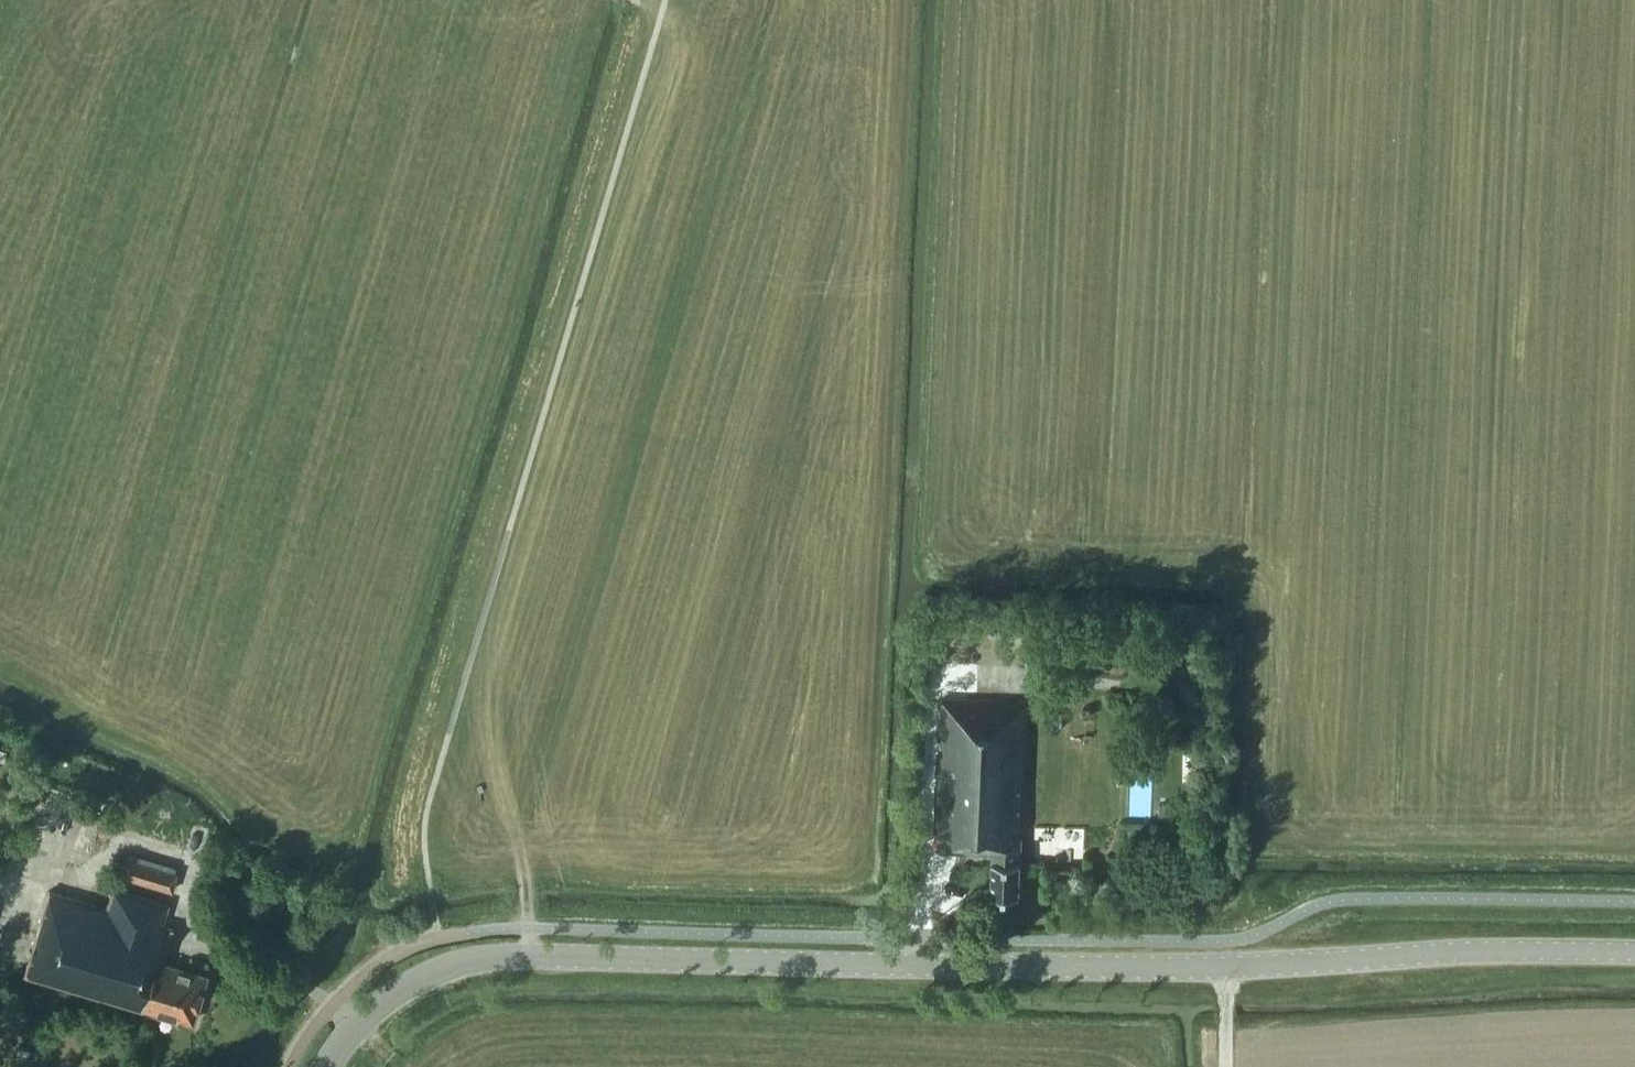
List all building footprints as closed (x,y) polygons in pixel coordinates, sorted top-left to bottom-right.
[(1026,826),(1031,701),(942,698),(937,848),(960,849),(960,851),(994,852),(992,892),(1019,893),(1022,826),(1026,826)] [(1176,804),(1161,803),(1161,817),(1176,818),(1176,804)] [(172,890),(177,873),(127,858),(122,875),(172,890)] [(192,1021),(206,974),(161,961),(172,926),(162,923),(168,904),(113,887),(107,907),(49,889),(24,973),(142,1009),(142,1006),(192,1021)]
